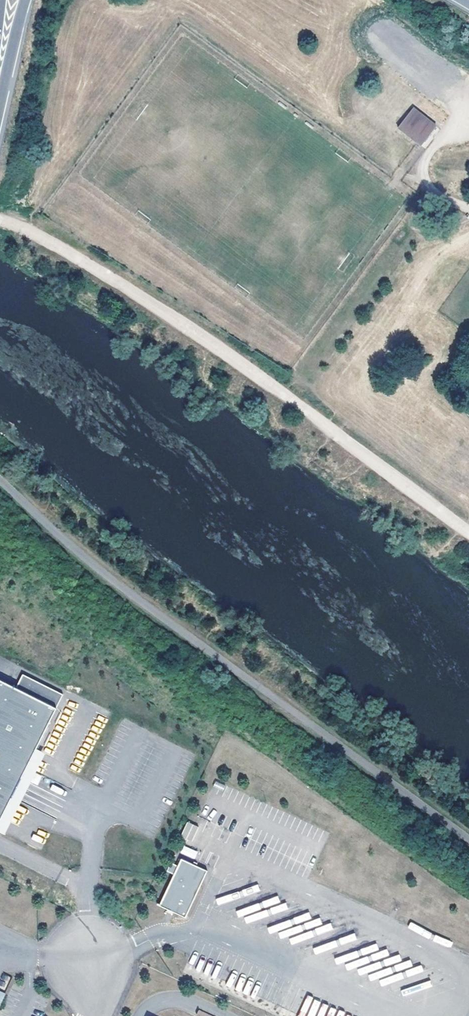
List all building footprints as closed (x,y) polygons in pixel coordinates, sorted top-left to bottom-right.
[(418,101),(404,120),(428,137),(442,118),(418,101)] [(23,674),(16,687),(56,707),(63,694),(23,674)] [(56,707),(16,687),(0,679),(0,819),(56,707)] [(193,825),(187,822),(179,840),(185,843),(193,825)] [(180,853),(195,859),(198,851),(183,846),(180,853)] [(181,858),(178,865),(174,874),(159,905),(185,917),(207,870),(181,858)] [(174,874),(178,865),(171,862),(167,871),(174,874)]
